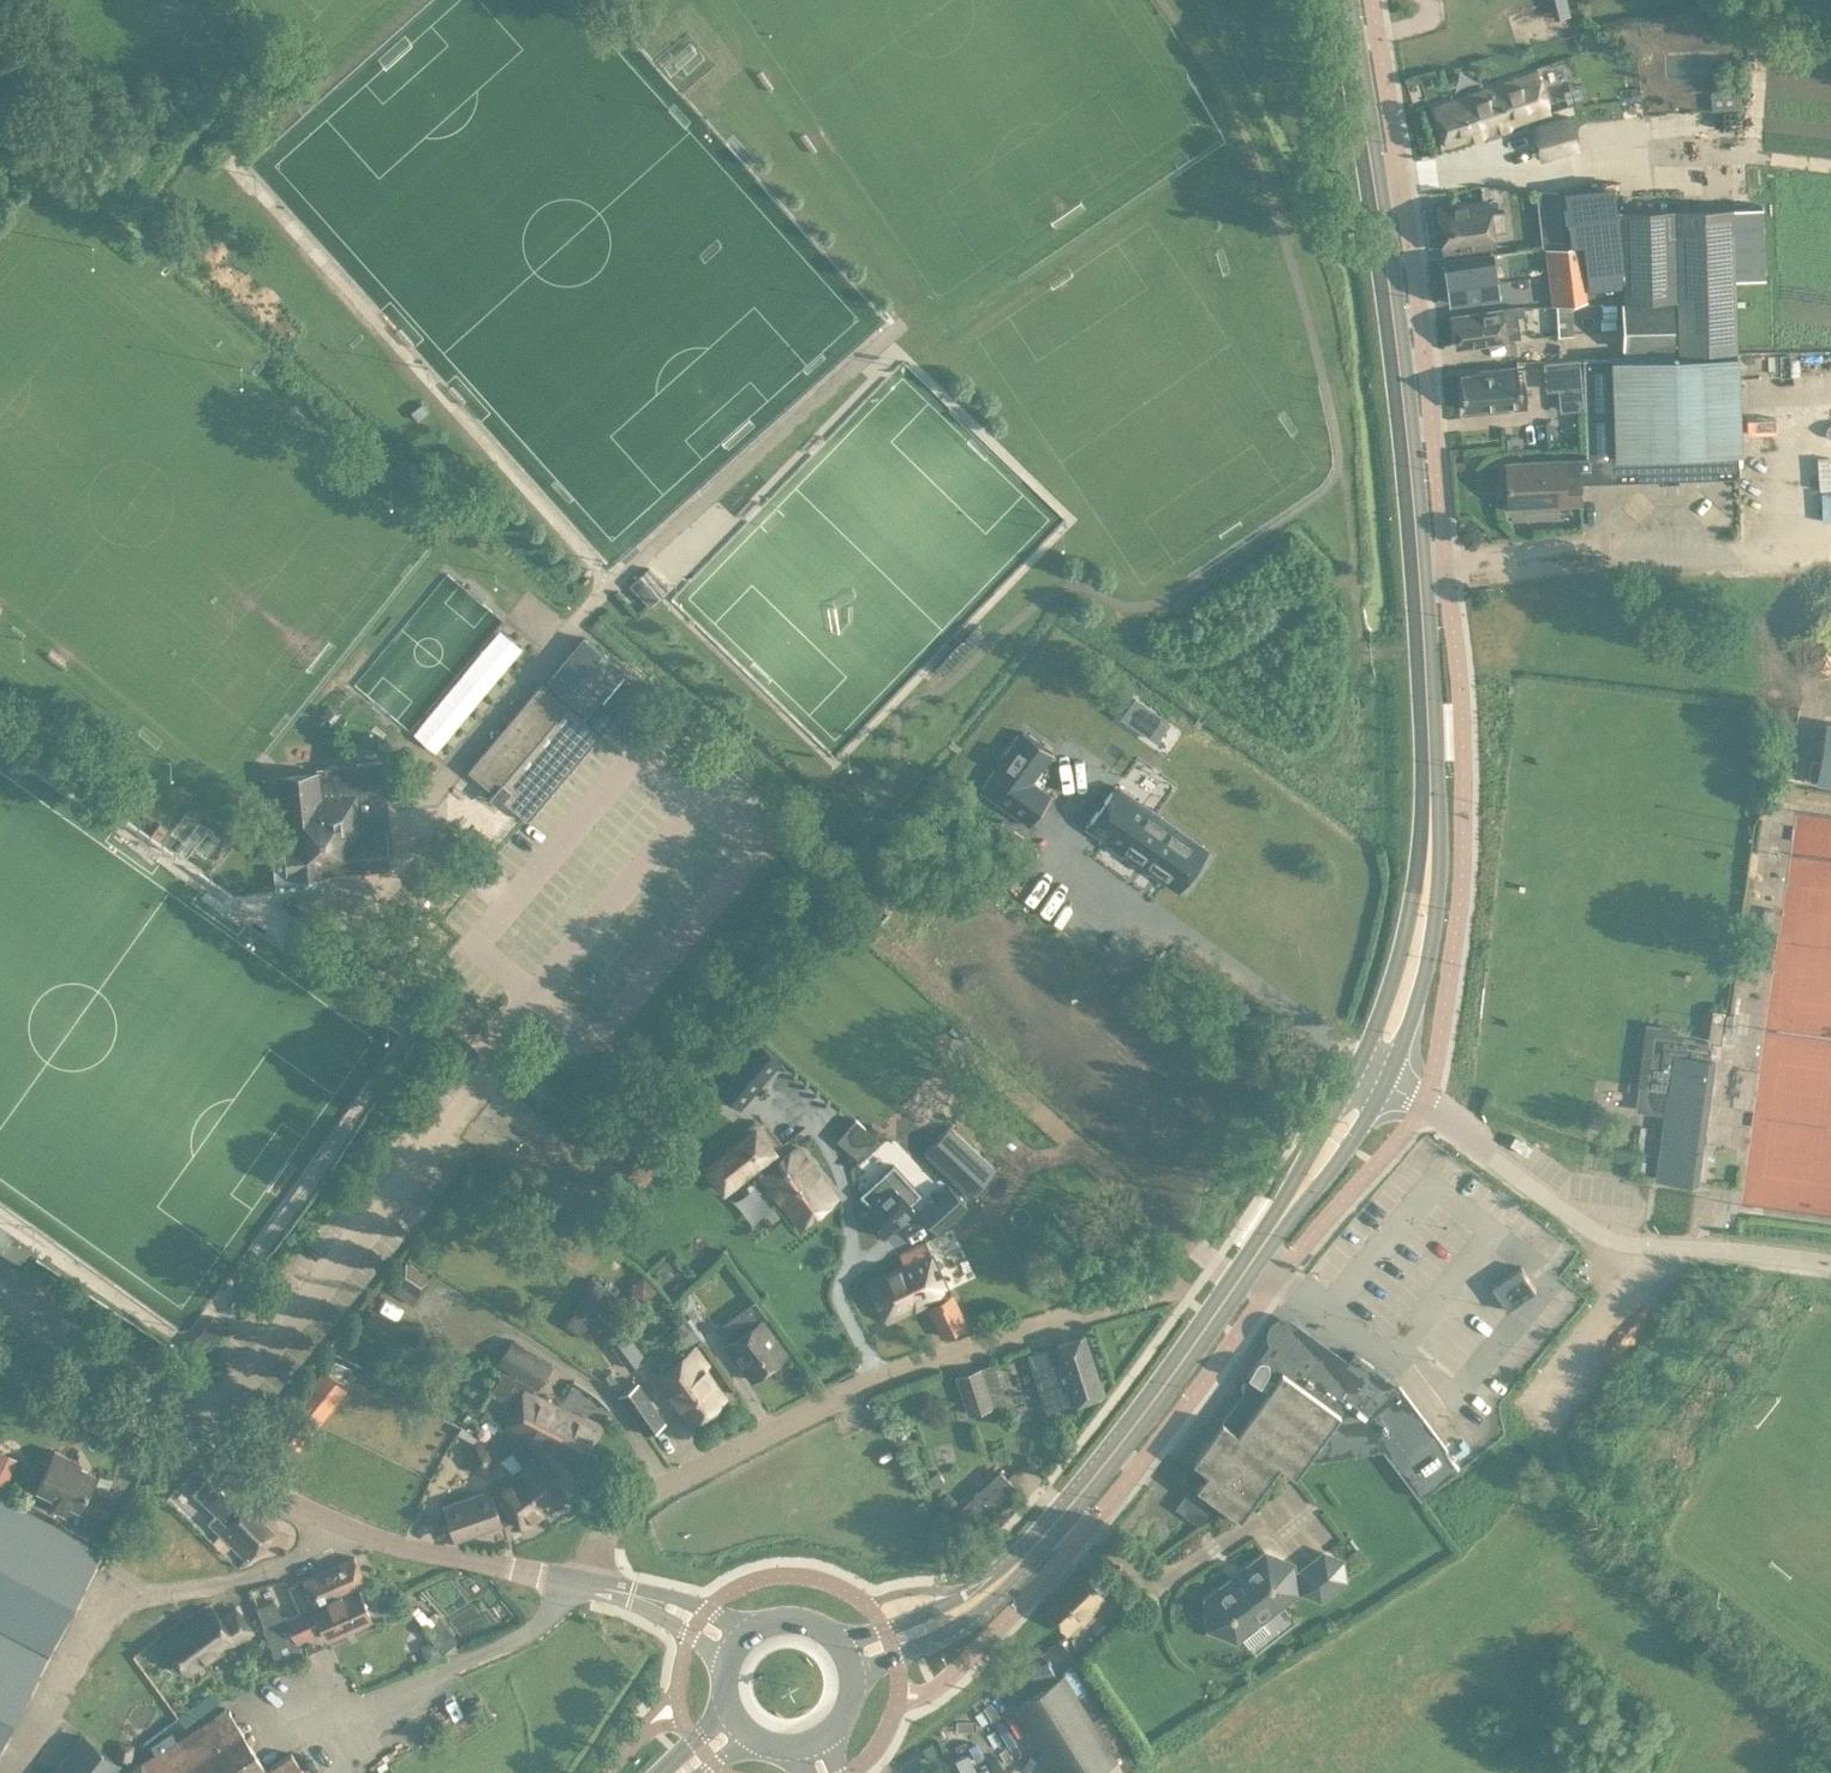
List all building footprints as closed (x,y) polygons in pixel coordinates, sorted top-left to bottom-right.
[(1513,69),(1514,71),(1486,81),(1499,120),(1527,111),(1528,113),(1551,105),(1549,98),(1550,97),(1541,69),(1540,68),(1538,61),(1513,69)] [(1740,80),(1710,81),(1711,101),(1741,99),(1740,80)] [(1499,120),(1486,81),(1433,98),(1446,137),(1499,120)] [(1648,106),(1644,86),(1624,89),(1628,109),(1648,106)] [(1580,140),(1569,104),(1529,116),(1540,152),(1580,140)] [(1563,183),(1569,235),(1580,234),(1582,234),(1587,279),(1625,276),(1626,292),(1676,290),(1678,344),(1736,342),(1734,271),(1764,270),(1763,197),(1616,200),(1614,178),(1563,183)] [(1558,196),(1557,183),(1536,182),(1537,198),(1558,196)] [(1493,236),(1492,225),(1506,223),(1504,203),(1489,205),(1488,194),(1438,200),(1443,242),(1493,236)] [(1564,265),(1550,267),(1553,296),(1585,292),(1578,235),(1567,237),(1569,248),(1562,249),(1564,265)] [(1445,253),(1451,294),(1497,287),(1491,247),(1445,253)] [(1624,294),(1625,340),(1673,339),(1672,293),(1624,294)] [(1453,309),(1457,337),(1519,328),(1515,300),(1453,309)] [(1738,343),(1739,360),(1766,358),(1766,341),(1738,343)] [(1590,473),(1590,474),(1661,472),(1662,475),(1678,474),(1678,471),(1739,469),(1738,444),(1740,444),(1737,346),(1583,351),(1584,378),(1587,450),(1590,473)] [(1547,382),(1584,378),(1581,350),(1544,353),(1547,382)] [(1512,396),(1513,399),(1528,398),(1526,376),(1519,376),(1518,359),(1493,362),(1493,365),(1460,368),(1463,401),(1512,396)] [(1590,473),(1587,450),(1506,455),(1508,498),(1580,495),(1579,475),(1590,474),(1590,473)] [(1830,678),(1830,615),(1820,614),(1818,678),(1830,678)] [(467,699),(516,653),(507,642),(519,631),(507,618),(445,676),(467,699)] [(571,693),(585,705),(622,661),(622,660),(585,629),(548,674),(571,693)] [(494,784),(489,789),(497,796),(502,791),(527,812),(640,677),(622,661),(585,705),(571,693),(568,696),(494,784)] [(568,696),(541,675),(507,715),(511,718),(505,724),(502,722),(468,762),(494,784),(568,696)] [(1154,733),(1169,714),(1134,689),(1120,709),(1154,733)] [(1826,718),(1817,773),(1830,775),(1830,718),(1826,718)] [(1023,723),(981,781),(1030,817),(1051,787),(1031,773),(1052,744),(1023,723)] [(324,764),(317,765),(280,769),(289,866),(387,857),(384,822),(388,821),(384,786),(386,786),(383,753),(324,759),(324,764)] [(1207,841),(1201,837),(1116,777),(1087,818),(1178,882),(1207,841)] [(1657,1027),(1649,1079),(1663,1081),(1664,1076),(1710,1082),(1714,1051),(1713,1050),(1715,1035),(1657,1027)] [(740,1100),(782,1052),(782,1051),(781,1052),(757,1031),(758,1030),(757,1030),(715,1078),(716,1079),(716,1078),(740,1099),(740,1100)] [(759,1084),(792,1127),(828,1099),(794,1057),(759,1084)] [(1668,1106),(1659,1171),(1697,1176),(1710,1082),(1664,1076),(1663,1081),(1660,1105),(1668,1106)] [(852,1144),(867,1124),(846,1107),(831,1127),(852,1144)] [(969,1190),(996,1162),(949,1118),(923,1145),(969,1190)] [(798,1138),(776,1155),(771,1148),(776,1144),(759,1122),(719,1153),(735,1175),(760,1156),(765,1163),(761,1166),(801,1219),(838,1190),(798,1138)] [(893,1156),(860,1186),(871,1199),(863,1206),(883,1228),(915,1198),(911,1194),(921,1186),(893,1156)] [(950,1178),(921,1204),(937,1222),(966,1196),(950,1178)] [(903,1257),(868,1274),(887,1312),(930,1291),(932,1295),(928,1298),(942,1328),(967,1316),(952,1286),(947,1288),(945,1284),(950,1282),(931,1243),(931,1244),(926,1233),(899,1247),(903,1257)] [(418,1290),(430,1272),(405,1255),(392,1273),(418,1290)] [(1492,1280),(1509,1303),(1538,1283),(1521,1259),(1492,1280)] [(718,1319),(705,1302),(722,1290),(710,1273),(711,1272),(710,1271),(676,1296),(703,1333),(704,1332),(703,1331),(718,1319)] [(619,1289),(593,1272),(564,1317),(589,1333),(598,1321),(602,1324),(609,1315),(604,1312),(619,1289)] [(786,1345),(763,1313),(768,1309),(756,1291),(722,1315),(735,1332),(728,1337),(751,1370),(786,1345)] [(671,1321),(685,1339),(698,1330),(684,1311),(671,1321)] [(1421,1490),(1462,1459),(1401,1378),(1354,1343),(1346,1355),(1292,1315),(1265,1352),(1255,1354),(1247,1365),(1252,1369),(1238,1389),(1222,1412),(1181,1468),(1240,1510),(1278,1457),(1294,1468),(1307,1449),(1312,1452),(1383,1440),(1421,1490)] [(627,1326),(613,1336),(630,1359),(644,1349),(627,1326)] [(1102,1385),(1083,1328),(1029,1346),(1048,1403),(1102,1385)] [(504,1359),(491,1385),(516,1399),(507,1417),(541,1435),(560,1399),(547,1393),(546,1395),(531,1387),(551,1356),(514,1333),(499,1356),(504,1359)] [(726,1388),(694,1344),(660,1369),(692,1413),(726,1388)] [(294,1398),(319,1415),(346,1381),(322,1362),(294,1398)] [(639,1373),(634,1376),(629,1367),(612,1377),(618,1387),(646,1427),(667,1414),(639,1373)] [(945,1390),(966,1453),(998,1443),(977,1379),(945,1390)] [(319,1415),(294,1398),(276,1420),(300,1439),(319,1415)] [(560,1399),(541,1435),(577,1454),(602,1418),(583,1409),(582,1410),(560,1399)] [(497,1451),(490,1437),(474,1436),(465,1450),(473,1464),(489,1465),(497,1451)] [(545,1503),(567,1486),(538,1449),(537,1449),(522,1436),(512,1444),(523,1459),(516,1464),(545,1503)] [(37,1480),(58,1490),(53,1500),(64,1505),(68,1495),(78,1499),(94,1464),(78,1457),(80,1454),(54,1442),(37,1480)] [(0,1443),(0,1479),(3,1481),(17,1451),(0,1443)] [(999,1462),(948,1511),(963,1526),(1014,1477),(999,1462)] [(545,1503),(516,1464),(494,1481),(498,1486),(493,1490),(501,1512),(512,1504),(523,1519),(545,1503)] [(215,1507),(209,1515),(248,1553),(274,1525),(243,1496),(239,1500),(207,1470),(192,1485),(215,1507)] [(96,1478),(82,1493),(94,1503),(107,1488),(96,1478)] [(501,1512),(493,1490),(490,1482),(444,1498),(455,1530),(502,1514),(501,1512)] [(1199,1516),(1211,1501),(1187,1483),(1175,1499),(1198,1517),(1199,1516)] [(0,1487),(0,1736),(102,1541),(0,1487)] [(127,1558),(135,1543),(123,1536),(115,1551),(127,1558)] [(1268,1624),(1261,1615),(1299,1584),(1321,1593),(1347,1572),(1344,1550),(1323,1541),(1296,1563),(1295,1553),(1265,1541),(1202,1591),(1207,1622),(1236,1634),(1241,1630),(1248,1639),(1268,1624)] [(366,1574),(366,1573),(365,1573),(354,1550),(290,1579),(301,1603),(357,1578),(366,1574)] [(1078,1560),(1042,1595),(1070,1624),(1081,1614),(1083,1617),(1109,1593),(1078,1560)] [(357,1578),(301,1603),(286,1609),(296,1631),(323,1620),(327,1630),(344,1623),(343,1621),(352,1617),(353,1619),(371,1611),(357,1578)] [(267,1595),(257,1599),(264,1618),(283,1611),(276,1592),(267,1595)] [(164,1632),(187,1663),(202,1652),(204,1654),(235,1632),(237,1634),(252,1623),(235,1600),(220,1610),(213,1600),(183,1622),(181,1619),(164,1632)] [(427,1620),(444,1643),(458,1633),(441,1610),(433,1616),(422,1602),(416,1607),(427,1620)] [(434,1633),(425,1637),(423,1642),(428,1652),(439,1646),(434,1633)] [(1014,1695),(1063,1772),(1078,1772),(1115,1749),(1126,1767),(1138,1759),(1089,1681),(1079,1687),(1063,1664),(1014,1695)] [(119,1772),(303,1772),(307,1771),(291,1745),(269,1760),(229,1698),(118,1771),(119,1772)] [(46,1772),(104,1772),(118,1757),(82,1728),(46,1772)] [(132,1755),(135,1738),(118,1734),(116,1752),(132,1755)] [(955,1751),(966,1772),(981,1772),(968,1745),(955,1751)]
